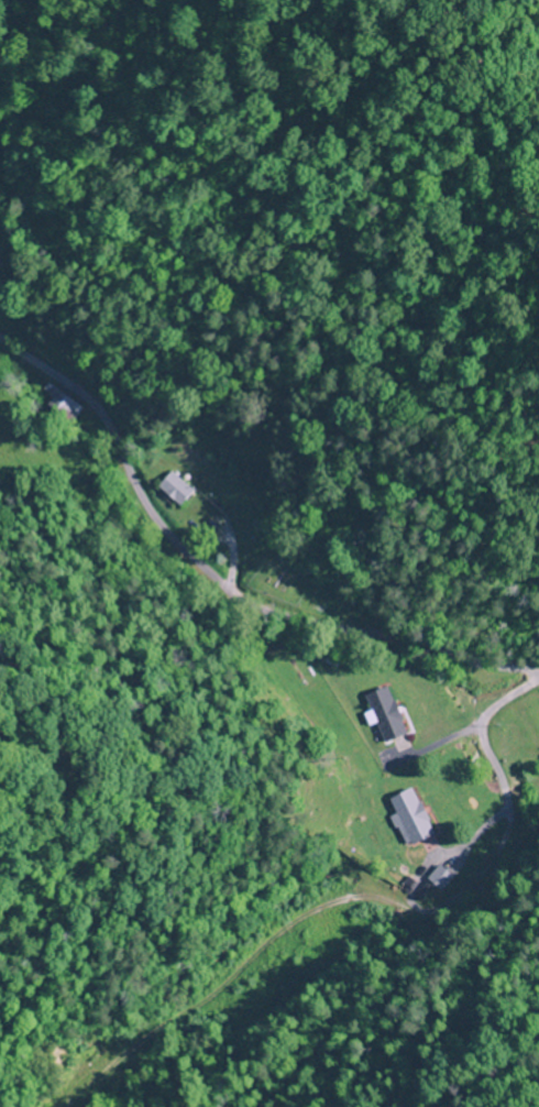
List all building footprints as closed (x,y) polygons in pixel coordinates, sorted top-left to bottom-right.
[(175,507),(189,493),(169,473),(155,487),(175,507)] [(374,746),(404,734),(390,699),(360,712),(374,746)] [(431,835),(409,787),(383,799),(406,847),(431,835)] [(438,891),(450,879),(436,865),(424,878),(438,891)]
